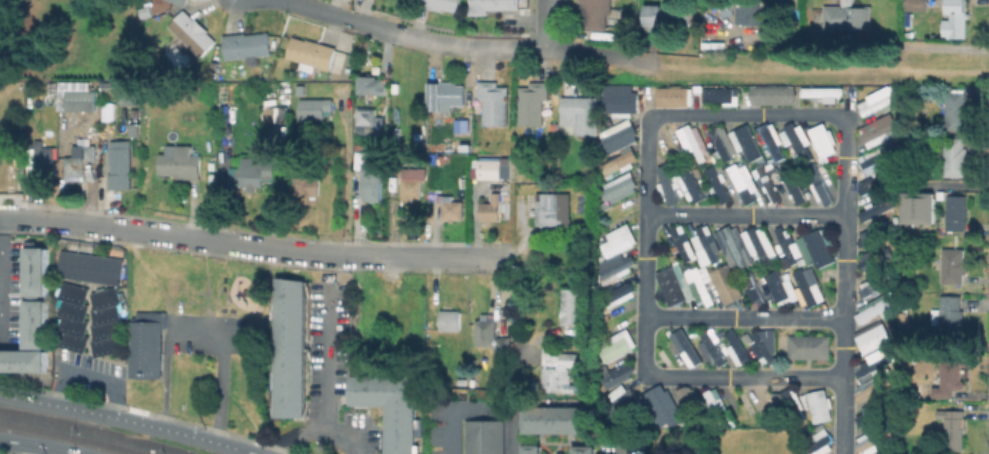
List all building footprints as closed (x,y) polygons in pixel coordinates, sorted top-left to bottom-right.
[(418,3),(419,0),(462,0),(459,12),(444,9),(443,11),(427,8),(428,6),(418,3)] [(470,14),(470,0),(520,0),(520,9),(489,9),(489,14),(470,14)] [(582,13),(582,0),(612,0),(612,14),(608,14),(607,30),(583,30),(584,13),(582,13)] [(763,0),(763,10),(765,10),(765,15),(762,15),(762,25),(744,25),(744,23),(733,23),(733,17),(737,18),(738,10),(739,10),(739,5),(744,6),(744,0),(763,0)] [(843,6),(843,0),(854,0),(854,5),(873,6),(873,30),(825,30),(826,5),(843,6)] [(906,10),(906,0),(928,0),(928,10),(906,10)] [(949,13),(949,0),(967,0),(967,13),(970,13),(970,18),(967,18),(967,37),(952,37),(952,38),(944,38),(944,19),(951,19),(951,13),(949,13)] [(695,5),(695,26),(646,26),(646,4),(695,5)] [(153,16),(142,20),(138,10),(149,6),(153,16)] [(185,9),(195,20),(197,18),(210,30),(208,32),(218,41),(202,57),(169,25),(185,9)] [(271,32),(273,54),(257,56),(258,62),(248,63),(247,57),(226,59),(223,36),(245,34),(245,35),(271,32)] [(293,36),(307,40),(307,38),(337,47),(331,70),(316,66),(314,73),(300,68),(302,62),(287,57),(293,36)] [(159,53),(178,70),(189,59),(170,41),(159,53)] [(220,62),(219,73),(211,72),(212,61),(220,62)] [(387,86),(386,95),(357,93),(358,75),(377,76),(377,78),(385,79),(384,86),(387,86)] [(458,81),(458,85),(466,85),(466,105),(441,104),(441,110),(430,110),(430,82),(441,82),(441,81),(458,81)] [(509,86),(508,125),(484,124),(484,99),(479,99),(480,81),(498,81),(499,86),(509,86)] [(550,82),(550,100),(552,100),(552,116),(544,116),(544,125),(519,125),(520,86),(530,86),(530,81),(550,82)] [(96,110),(96,114),(60,113),(60,82),(96,82),(96,110)] [(793,105),(794,86),(749,84),(748,103),(793,105)] [(305,85),(305,95),(297,95),(297,85),(305,85)] [(214,102),(204,102),(203,87),(214,87),(214,102)] [(655,106),(687,107),(687,87),(656,87),(655,106)] [(737,87),(702,88),(702,103),(737,102),(737,87)] [(841,87),(799,87),(800,96),(822,96),(822,102),(834,102),(834,96),(841,96),(841,87)] [(860,115),(896,102),(891,89),(855,102),(860,115)] [(969,103),(968,131),(946,130),(947,91),(966,92),(966,103),(969,103)] [(636,93),(602,92),(602,112),(611,112),(611,115),(636,115),(636,93)] [(324,99),(324,119),(300,119),(300,98),(324,99)] [(599,135),(576,134),(576,123),(564,123),(564,99),(600,99),(599,135)] [(116,100),(116,116),(103,116),(103,100),(116,100)] [(288,106),(289,122),(279,122),(279,106),(288,106)] [(376,108),(376,124),(358,124),(358,108),(376,108)] [(898,136),(891,115),(858,126),(865,147),(898,136)] [(469,117),(469,131),(455,131),(455,117),(469,117)] [(605,150),(636,138),(628,119),(598,131),(605,150)] [(804,130),(801,120),(784,127),(794,152),(803,148),(807,160),(815,157),(817,161),(837,154),(824,122),(804,130)] [(785,156),(769,121),(757,127),(773,162),(785,156)] [(140,122),(140,136),(130,136),(130,122),(140,122)] [(695,122),(676,130),(690,163),(709,155),(695,122)] [(709,129),(720,161),(734,156),(724,124),(709,129)] [(728,129),(734,152),(744,150),(747,163),(760,160),(751,124),(728,129)] [(968,150),(967,176),(945,176),(946,137),(966,137),(965,150),(968,150)] [(43,139),(43,147),(55,147),(55,177),(47,178),(47,180),(40,180),(40,178),(27,178),(27,147),(36,147),(35,139),(43,139)] [(471,139),(471,148),(460,148),(461,139),(471,139)] [(118,140),(118,147),(130,147),(132,188),(110,189),(109,173),(112,173),(111,140),(118,140)] [(897,153),(891,141),(856,158),(865,176),(892,163),(889,157),(897,153)] [(759,144),(765,163),(771,161),(766,142),(759,144)] [(192,144),(192,154),(202,154),(201,179),(177,179),(178,174),(160,174),(160,153),(178,154),(178,144),(192,144)] [(383,144),(383,155),(371,155),(371,144),(383,144)] [(618,149),(620,154),(601,164),(607,176),(637,162),(629,144),(618,149)] [(97,148),(97,162),(86,162),(86,177),(64,177),(64,155),(75,155),(75,148),(97,148)] [(266,160),(264,187),(256,186),(255,190),(242,189),(244,157),(255,158),(255,160),(266,160)] [(511,159),(511,179),(476,179),(477,159),(511,159)] [(727,168),(744,205),(755,200),(751,192),(756,189),(743,161),(727,168)] [(720,204),(730,200),(719,173),(717,174),(713,165),(705,168),(720,204)] [(835,202),(825,207),(808,174),(812,172),(810,168),(816,165),(835,202)] [(671,166),(676,175),(690,168),(706,198),(696,203),(691,196),(670,207),(659,185),(666,182),(661,172),(671,166)] [(783,200),(771,205),(756,171),(767,166),(783,200)] [(809,201),(800,205),(782,171),(791,166),(809,201)] [(422,179),(422,198),(414,197),(414,201),(403,200),(404,168),(417,169),(417,179),(422,179)] [(382,169),(381,201),(368,200),(369,195),(362,195),(363,169),(382,169)] [(880,189),(883,196),(874,201),(870,193),(865,196),(861,187),(892,172),(896,181),(880,189)] [(638,186),(608,200),(605,193),(611,190),(608,184),(632,173),(638,186)] [(320,176),(320,196),(310,196),(310,195),(292,194),(292,177),(311,177),(311,176),(320,176)] [(435,201),(435,202),(427,202),(427,187),(435,187),(435,201)] [(507,193),(506,200),(501,200),(501,221),(494,221),(494,225),(489,225),(488,221),(481,221),(481,202),(492,202),(493,195),(501,195),(501,193),(507,193)] [(564,217),(564,225),(538,225),(538,193),(560,193),(560,217),(564,217)] [(933,194),(933,223),(906,223),(906,194),(933,194)] [(967,195),(966,231),(947,230),(948,194),(967,195)] [(895,208),(866,222),(861,212),(890,198),(895,208)] [(464,201),(464,220),(456,220),(456,222),(451,222),(451,220),(444,220),(444,201),(464,201)] [(638,243),(610,257),(601,240),(629,226),(638,243)] [(696,257),(685,261),(673,230),(684,226),(696,257)] [(744,234),(762,226),(777,260),(760,268),(744,234)] [(781,226),(785,232),(792,229),(798,243),(792,245),(799,260),(794,263),(786,248),(779,250),(774,236),(779,234),(776,229),(781,226)] [(733,228),(743,255),(747,253),(751,262),(740,266),(726,231),(733,228)] [(838,260),(819,269),(804,238),(823,230),(838,260)] [(710,231),(721,258),(710,263),(703,246),(699,247),(695,237),(710,231)] [(880,239),(865,245),(861,237),(877,231),(880,239)] [(26,295),(26,248),(48,248),(47,295),(26,295)] [(968,259),(968,274),(964,274),(964,284),(943,283),(944,248),(964,249),(964,259),(968,259)] [(127,259),(123,286),(121,286),(120,283),(115,285),(58,277),(62,249),(127,259)] [(880,265),(864,272),(859,262),(881,252),(886,262),(880,265)] [(637,266),(607,282),(602,273),(632,257),(637,266)] [(654,272),(668,307),(692,298),(678,262),(654,272)] [(716,302),(709,306),(689,266),(697,263),(716,302)] [(745,300),(728,307),(713,272),(730,264),(745,300)] [(805,269),(815,288),(819,286),(826,299),(813,306),(803,302),(800,297),(781,307),(765,278),(779,271),(785,282),(791,279),(799,295),(804,293),(794,275),(805,269)] [(767,301),(757,305),(745,278),(754,273),(767,301)] [(895,285),(868,297),(863,284),(889,273),(895,285)] [(273,416),(303,417),(305,277),(275,277),(273,416)] [(90,335),(86,351),(60,345),(62,338),(58,337),(60,327),(56,325),(61,306),(58,305),(60,294),(56,293),(61,279),(91,287),(87,302),(90,303),(87,318),(90,319),(87,334),(90,335)] [(636,296),(610,309),(603,296),(630,282),(636,296)] [(123,353),(98,359),(94,341),(97,340),(93,327),(98,326),(93,308),(96,307),(95,306),(90,292),(120,283),(125,300),(118,302),(124,322),(121,323),(125,339),(120,340),(123,353)] [(584,291),(584,325),(563,325),(564,291),(584,291)] [(961,295),(961,309),(965,309),(964,342),(941,342),(942,324),(933,324),(933,309),(942,309),(942,295),(961,295)] [(897,307),(862,322),(857,312),(892,297),(897,307)] [(26,347),(26,300),(48,301),(47,347),(26,347)] [(461,311),(461,330),(440,330),(441,310),(461,311)] [(168,311),(168,327),(164,327),(163,378),(131,377),(131,321),(134,321),(134,317),(138,317),(138,311),(168,311)] [(489,317),(489,320),(496,320),(497,338),(511,337),(512,354),(496,354),(496,346),(477,346),(477,320),(485,320),(485,317),(489,317)] [(893,341),(867,355),(858,337),(884,324),(893,341)] [(728,360),(718,367),(702,343),(706,340),(703,335),(709,331),(728,360)] [(753,361),(742,367),(730,344),(733,342),(729,335),(737,331),(753,361)] [(629,332),(637,350),(608,362),(605,357),(591,363),(587,354),(593,351),(590,343),(602,337),(604,342),(629,332)] [(703,363),(694,369),(676,337),(685,332),(703,363)] [(779,361),(768,367),(753,341),(764,334),(779,361)] [(831,334),(830,358),(789,358),(789,334),(831,334)] [(1,370),(1,351),(49,351),(49,371),(1,370)] [(579,365),(579,366),(574,366),(574,388),(561,388),(561,391),(546,391),(547,371),(549,371),(549,366),(544,366),(545,352),(580,353),(579,365)] [(890,356),(893,362),(863,378),(859,370),(881,358),(883,360),(890,356)] [(947,385),(947,362),(962,362),(962,386),(947,385)] [(635,372),(606,383),(603,374),(632,363),(635,372)] [(418,376),(417,453),(388,453),(388,405),(352,404),(352,375),(418,376)] [(468,376),(468,388),(459,388),(459,376),(468,376)] [(889,387),(865,400),(860,391),(883,378),(889,387)] [(644,403),(634,415),(630,411),(619,425),(603,413),(624,386),(644,403)] [(681,423),(672,427),(655,392),(667,386),(681,414),(678,416),(681,423)] [(804,409),(793,413),(783,391),(793,386),(804,409)] [(707,422),(698,427),(680,393),(691,387),(704,412),(702,414),(707,422)] [(932,398),(932,388),(953,388),(953,398),(932,398)] [(827,389),(829,397),(831,397),(834,406),(831,407),(833,418),(816,422),(812,407),(808,408),(802,395),(827,389)] [(720,390),(732,419),(724,423),(717,407),(713,408),(707,395),(720,390)] [(887,410),(860,425),(855,416),(882,401),(887,410)] [(520,433),(521,405),(592,406),(592,434),(520,433)] [(967,417),(966,431),(965,431),(964,450),(946,450),(946,429),(937,429),(938,409),(965,409),(965,417),(967,417)] [(507,423),(507,453),(467,453),(467,422),(507,423)] [(885,440),(866,450),(860,439),(879,429),(885,440)] [(834,438),(805,453),(800,453),(797,448),(830,430),(834,438)] [(539,444),(539,453),(520,453),(520,444),(539,444)] [(594,445),(594,453),(571,453),(571,445),(594,445)]
